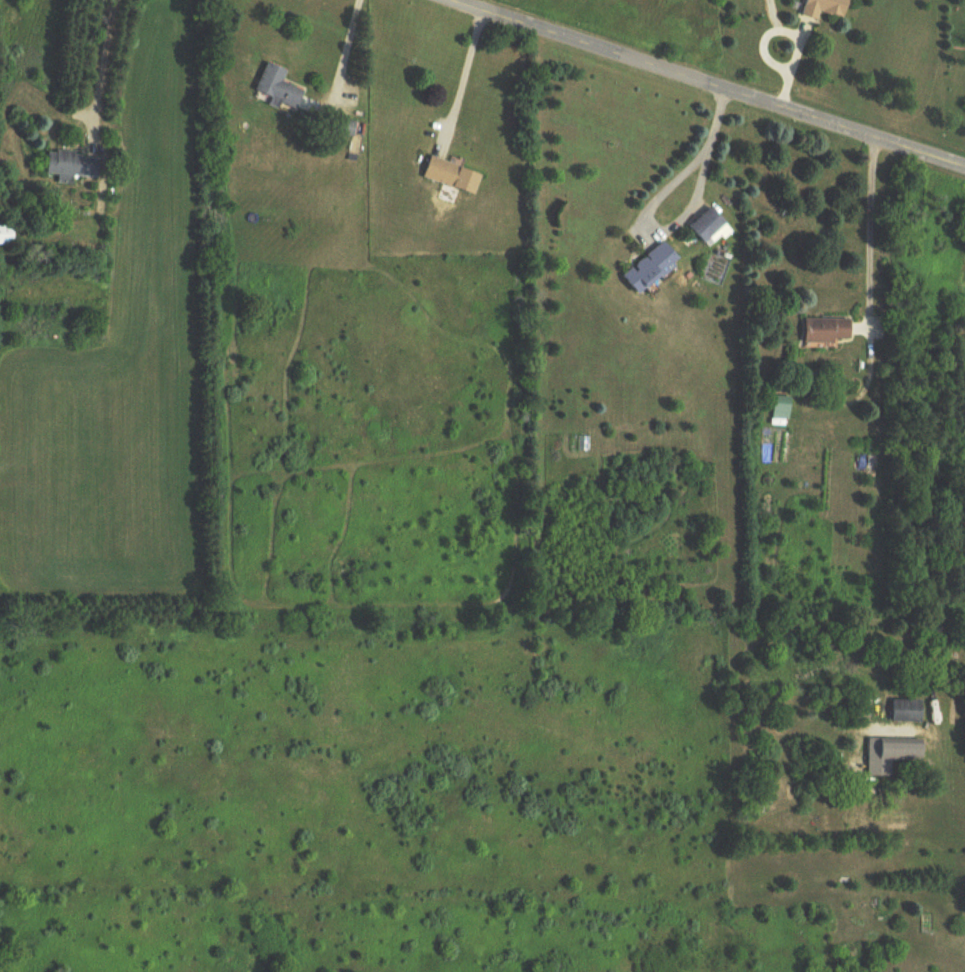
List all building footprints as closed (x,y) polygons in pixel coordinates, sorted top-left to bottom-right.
[(803,16),(820,21),(823,13),(846,20),(852,0),(807,0),(803,16)] [(273,98),(270,107),(279,110),(282,104),(299,110),(306,93),(282,84),(287,70),(268,63),(257,92),(273,98)] [(45,175),(59,175),(59,177),(99,178),(99,155),(45,154),(45,175)] [(483,174),(431,159),(425,179),(477,195),(483,174)] [(733,229),(712,206),(689,227),(709,250),(733,229)] [(15,245),(15,226),(0,226),(0,245),(15,245)] [(683,262),(667,241),(622,275),(639,297),(683,262)] [(806,319),(806,342),(852,342),(852,319),(806,319)] [(788,425),(789,396),(773,396),(771,425),(788,425)] [(923,723),(923,704),(895,704),(895,723),(923,723)]
